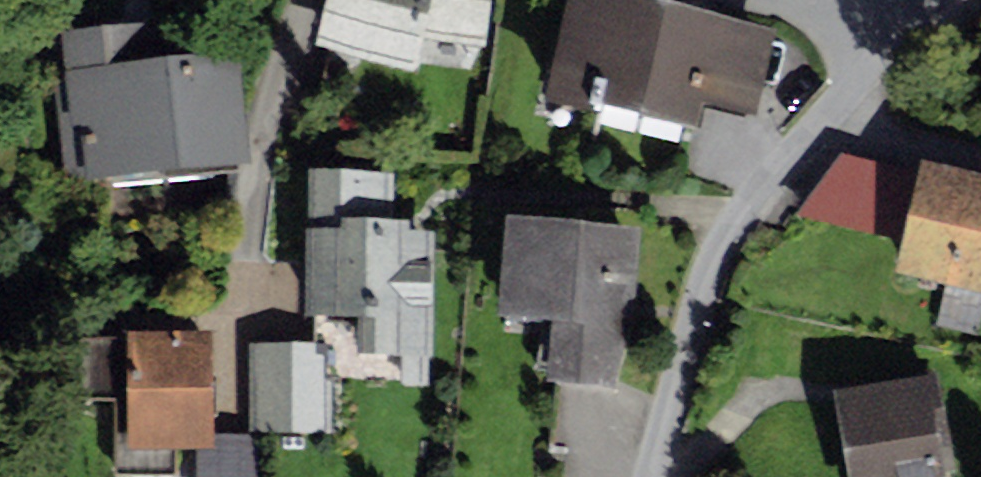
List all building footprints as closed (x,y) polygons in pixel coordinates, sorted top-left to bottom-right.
[(315,43),(414,75),(423,38),(488,45),(491,0),(326,0),(315,43)] [(662,0),(568,0),(545,97),(601,110),(604,100),(697,121),(702,101),(757,113),(777,27),(662,0)] [(62,32),(72,118),(61,119),(67,176),(86,174),(87,179),(251,161),(238,46),(166,54),(163,22),(62,32)] [(901,237),(917,170),(842,153),(795,212),(901,237)] [(893,272),(945,284),(936,325),(976,334),(980,313),(980,170),(920,156),(917,170),(901,237),(893,272)] [(393,169),(309,168),(307,314),(357,315),(356,354),(433,355),(435,229),(408,229),(408,218),(393,217),(393,169)] [(3,190),(0,191),(0,232),(13,229),(3,190)] [(641,226),(506,213),(496,313),(553,319),(547,379),(614,385),(632,315),(641,226)] [(211,329),(126,330),(126,335),(73,336),(74,400),(125,399),(126,441),(112,441),(113,475),(175,474),(175,446),(196,446),(213,446),(213,435),(211,329)] [(325,342),(249,342),(249,431),(326,430),(325,342)] [(835,389),(850,476),(946,476),(942,455),(952,453),(937,367),(913,372),(914,375),(835,389)] [(196,446),(196,476),(256,476),(258,435),(213,435),(213,446),(196,446)]
